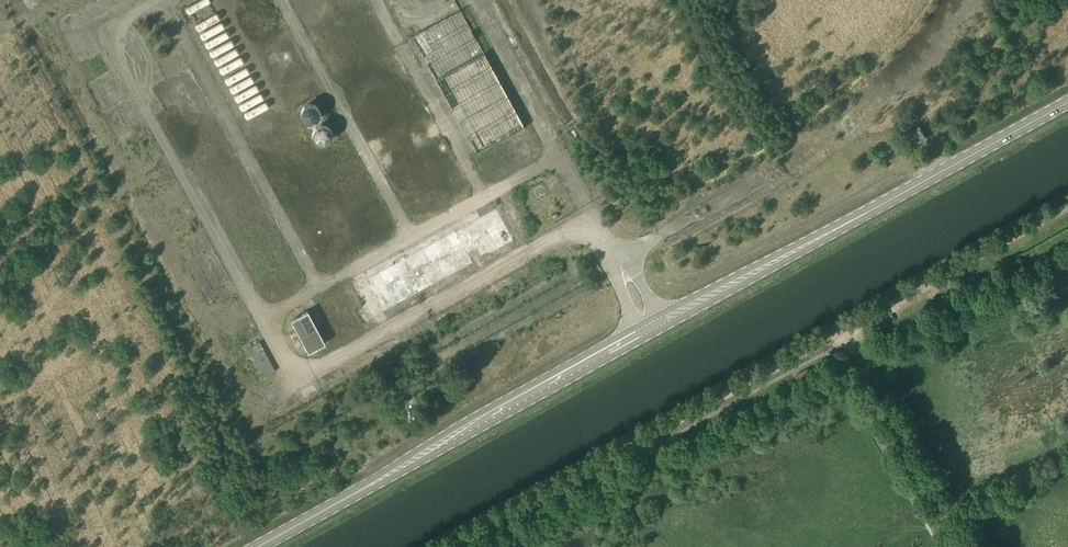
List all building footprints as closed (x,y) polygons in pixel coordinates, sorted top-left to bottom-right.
[(190,12),(212,2),(211,0),(197,0),(195,1),(186,4),(190,12)] [(460,10),(451,15),(411,38),(474,154),(477,153),(501,140),(524,128),(483,54),(484,54),(460,10)] [(197,29),(221,20),(218,13),(195,22),(197,29)] [(921,126),(906,134),(913,147),(928,138),(921,126)] [(609,197),(612,202),(616,210),(624,206),(617,192),(609,197)] [(498,213),(354,279),(370,314),(475,266),(470,257),(480,252),(482,256),(512,242),(498,213)] [(291,320),(303,342),(308,352),(325,343),(308,311),(291,320)] [(248,344),(265,375),(275,370),(258,338),(248,344)] [(798,383),(811,376),(807,368),(794,375),(798,383)] [(396,392),(404,407),(416,401),(407,386),(396,392)]
